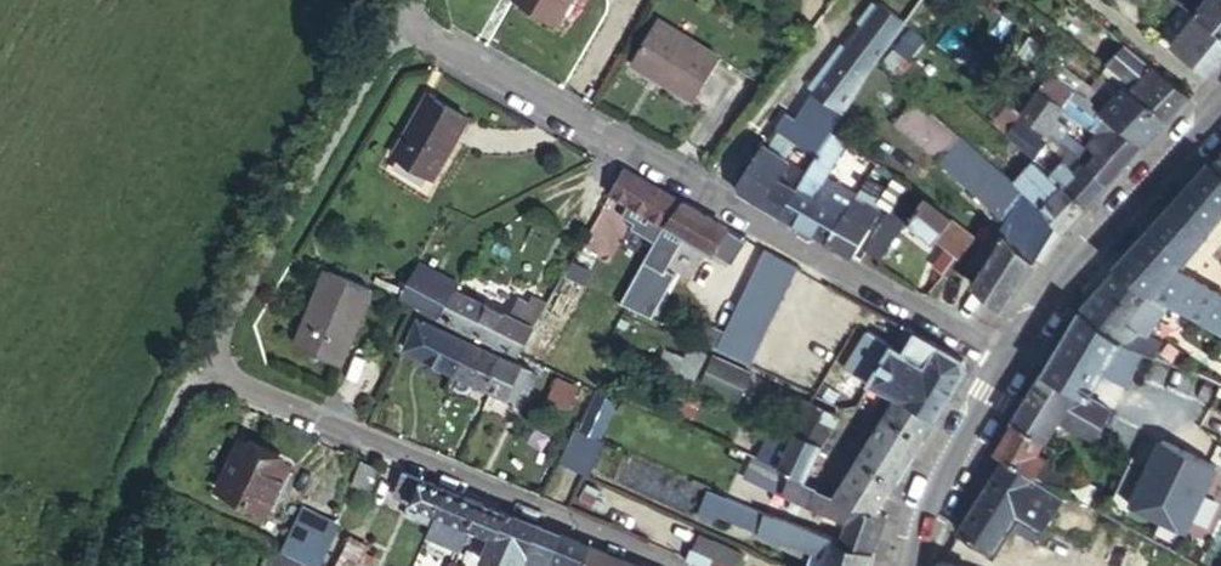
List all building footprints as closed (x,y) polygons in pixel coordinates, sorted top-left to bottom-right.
[(561,27),(577,0),(517,0),(561,27)] [(906,24),(913,13),(895,0),(886,0),(882,5),(906,24)] [(922,0),(895,0),(913,13),(922,0)] [(1200,19),(1220,33),(1220,0),(1212,0),(1211,2),(1207,0),(1174,0),(1200,19)] [(892,44),(906,24),(882,5),(814,93),(818,96),(844,116),(874,70),(892,44)] [(1200,19),(1178,49),(1213,74),(1220,65),(1220,33),(1200,19)] [(658,30),(635,65),(665,85),(663,89),(694,108),(720,67),(658,30)] [(909,40),(904,35),(898,43),(903,46),(909,40)] [(1170,122),(1191,97),(1124,49),(1110,68),(1136,87),(1131,95),(1170,122)] [(665,85),(635,65),(632,70),(663,89),(665,85)] [(1131,95),(1115,83),(1102,95),(1094,92),(1062,68),(1053,80),(1101,112),(1131,95)] [(1110,68),(1105,75),(1115,83),(1131,95),(1136,87),(1110,68)] [(1109,186),(1147,146),(1101,112),(1053,80),(1048,77),(1023,117),(1047,137),(1054,127),(1068,110),(1103,138),(1082,164),(1087,168),(1109,186)] [(1147,146),(1170,122),(1131,95),(1101,112),(1147,146)] [(437,177),(473,120),(431,96),(396,154),(437,177)] [(819,156),(832,134),(844,116),(818,96),(791,142),(818,157),(819,156)] [(957,139),(910,99),(890,125),(936,165),(943,156),(957,139)] [(1058,145),(1064,136),(1054,127),(1047,137),(1058,145)] [(848,143),(832,134),(819,156),(834,165),(848,143)] [(1062,157),(1035,135),(1024,149),(1051,170),(1062,157)] [(1058,145),(1074,158),(1082,149),(1064,136),(1058,145)] [(1058,227),(1046,214),(1039,208),(957,139),(943,156),(950,162),(1010,213),(1005,222),(1002,228),(1008,235),(1036,261),(1058,227)] [(741,195),(781,217),(797,191),(779,181),(790,162),(767,149),(737,190),(741,193),(741,195)] [(437,177),(396,154),(384,174),(425,198),(437,177)] [(781,217),(828,242),(849,208),(855,197),(838,187),(835,194),(820,186),(834,165),(819,156),(818,157),(805,179),(797,191),(781,217)] [(944,170),(1005,222),(1010,213),(950,162),(944,170)] [(1216,162),(1174,207),(1213,220),(1220,222),(1220,220),(1220,166),(1216,162)] [(1088,208),(1109,186),(1087,168),(1079,179),(1065,169),(1055,180),(1088,208)] [(728,227),(626,170),(613,194),(715,253),(728,227)] [(1074,223),(1088,208),(1055,180),(1043,170),(1032,182),(1056,203),(1046,214),(1058,227),(1064,233),(1074,223)] [(869,175),(855,197),(849,208),(863,216),(858,225),(870,232),(882,213),(870,205),(884,185),(869,175)] [(908,184),(898,176),(893,182),(902,189),(908,184)] [(888,188),(898,196),(902,189),(893,182),(888,188)] [(898,196),(893,203),(901,208),(916,190),(908,184),(902,189),(898,196)] [(916,190),(901,208),(907,211),(904,217),(936,242),(937,240),(949,250),(960,257),(977,237),(916,190)] [(893,203),(869,246),(882,253),(904,217),(907,211),(901,208),(893,203)] [(1174,207),(1157,226),(1176,235),(1193,242),(1213,220),(1174,207)] [(849,208),(828,242),(855,257),(870,232),(858,225),(863,216),(849,208)] [(1213,220),(1193,242),(1220,255),(1220,222),(1213,220)] [(1176,235),(1157,226),(1120,267),(1147,290),(1155,275),(1160,264),(1176,235)] [(1008,235),(1002,228),(978,266),(985,271),(1008,235)] [(1004,310),(1036,261),(1008,235),(985,271),(976,285),(1004,310)] [(1185,257),(1193,242),(1176,235),(1160,264),(1176,273),(1185,257)] [(1193,242),(1185,257),(1220,272),(1220,255),(1193,242)] [(762,248),(717,347),(752,362),(797,264),(762,248)] [(950,269),(954,264),(960,257),(949,250),(940,260),(950,269)] [(372,285),(327,265),(293,335),(337,357),(372,285)] [(474,333),(521,355),(535,328),(511,318),(456,293),(460,286),(418,266),(416,269),(401,299),(424,309),(474,333)] [(1147,290),(1120,267),(1086,304),(1120,343),(1127,347),(1141,331),(1125,319),(1147,290)] [(1220,336),(1220,310),(1155,275),(1147,290),(1173,307),(1220,336)] [(1173,307),(1147,290),(1125,319),(1141,331),(1153,337),(1173,307)] [(535,328),(548,305),(533,299),(529,306),(519,302),(511,318),(535,328)] [(1120,343),(1086,304),(1045,372),(1089,397),(1104,371),(1120,343)] [(469,342),(474,333),(424,309),(419,319),(469,342)] [(403,351),(519,404),(534,371),(469,342),(419,319),(403,351)] [(1127,347),(1130,348),(1171,366),(1180,350),(1153,337),(1141,331),(1127,347)] [(965,359),(920,333),(909,354),(897,347),(875,383),(890,391),(902,396),(939,417),(968,371),(965,359)] [(875,383),(897,347),(873,334),(852,370),(875,383)] [(1115,377),(1130,348),(1127,347),(1120,343),(1104,371),(1115,377)] [(696,383),(709,355),(692,348),(679,376),(696,383)] [(787,419),(797,397),(717,361),(705,386),(779,422),(787,419)] [(998,453),(1001,455),(1008,460),(1016,464),(1069,493),(1078,476),(1037,454),(1058,416),(1098,438),(1102,429),(1107,418),(1088,408),(1093,399),(1089,397),(1045,372),(998,453)] [(890,417),(902,396),(890,391),(876,412),(890,417)] [(844,417),(848,410),(814,395),(810,402),(844,417)] [(603,396),(585,432),(602,440),(620,404),(603,396)] [(926,439),(939,417),(902,396),(890,417),(926,439)] [(796,431),(810,402),(797,397),(787,419),(784,426),(796,431)] [(1116,444),(1134,454),(1145,430),(1138,427),(1143,419),(1114,404),(1111,409),(1093,399),(1088,408),(1107,418),(1102,429),(1119,438),(1116,444)] [(830,447),(844,417),(810,402),(796,431),(830,447)] [(890,417),(876,412),(862,433),(876,439),(890,417)] [(926,439),(890,417),(876,439),(913,459),(926,439)] [(795,476),(812,482),(830,447),(796,431),(784,426),(781,432),(766,463),(795,476)] [(585,432),(582,430),(568,464),(595,475),(608,443),(602,440),(585,432)] [(1150,430),(1124,483),(1136,490),(1161,436),(1150,430)] [(862,433),(850,453),(864,459),(876,439),(862,433)] [(289,464),(244,439),(220,483),(264,508),(289,464)] [(913,459),(876,439),(864,459),(901,480),(913,459)] [(864,459),(850,453),(846,461),(859,467),(864,459)] [(859,467),(842,496),(883,514),(886,505),(901,480),(864,459),(859,467)] [(795,476),(766,463),(757,460),(750,476),(787,494),(795,476)] [(1016,464),(1008,460),(966,523),(960,533),(991,553),(1008,527),(1035,545),(1067,498),(1016,464)] [(380,471),(362,463),(354,478),(350,477),(347,483),(368,494),(380,471)] [(436,514),(446,490),(404,472),(393,497),(436,514)] [(804,502),(812,482),(795,476),(787,494),(804,502)] [(883,514),(842,496),(812,482),(804,502),(850,524),(842,542),(877,553),(888,516),(883,514)] [(1124,483),(1108,514),(1136,530),(1153,498),(1136,490),(1124,483)] [(489,507),(446,490),(436,514),(442,516),(433,539),(463,551),(472,528),(478,531),(489,507)] [(1100,503),(1110,508),(1114,500),(1104,494),(1100,503)] [(753,508),(727,497),(720,516),(746,526),(753,508)] [(497,538),(502,541),(506,533),(513,516),(489,507),(478,531),(497,538)] [(764,533),(771,514),(753,508),(746,526),(764,533)] [(306,560),(325,520),(302,509),(282,548),(306,560)] [(764,533),(786,542),(794,523),(771,514),(764,533)] [(529,551),(539,527),(513,516),(506,533),(502,541),(529,551)] [(335,525),(325,520),(306,560),(316,565),(335,525)] [(809,552),(817,532),(794,523),(786,542),(809,552)] [(565,537),(539,527),(529,551),(523,565),(554,565),(556,562),(565,537)] [(877,553),(842,542),(817,532),(809,552),(827,559),(826,565),(874,565),(877,553)] [(336,565),(357,565),(362,555),(367,545),(349,537),(336,565)] [(590,548),(565,537),(556,562),(566,565),(583,565),(590,548)] [(690,562),(700,565),(742,565),(746,557),(702,537),(690,562)] [(487,563),(489,564),(502,541),(497,538),(487,563)] [(529,551),(502,541),(489,564),(493,565),(523,565),(529,551)] [(316,565),(306,560),(282,548),(270,542),(258,565),(319,565),(316,565)] [(1161,543),(1155,555),(1176,565),(1177,565),(1183,556),(1161,543)] [(618,559),(620,555),(592,544),(590,548),(583,565),(635,565),(618,559)] [(827,559),(809,552),(806,565),(826,565),(827,559)] [(215,555),(210,565),(237,565),(215,555)] [(362,555),(357,565),(376,565),(378,562),(362,555)] [(1183,556),(1177,565),(1203,565),(1183,556)]
